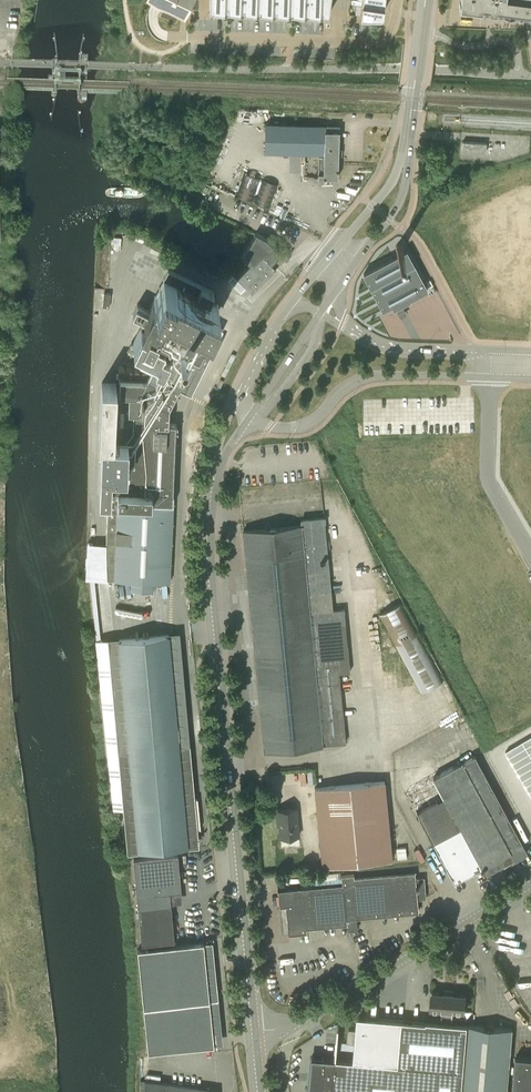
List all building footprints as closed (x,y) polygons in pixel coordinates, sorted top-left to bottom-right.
[(183,10),(184,10),(189,0),(164,0),(183,10)] [(209,10),(328,14),(329,9),(330,0),(210,0),(209,10)] [(459,5),(530,15),(530,0),(460,0),(459,5)] [(362,2),(361,5),(360,15),(378,15),(379,15),(380,15),(381,15),(381,14),(382,14),(382,13),(383,13),(383,12),(384,5),(362,2)] [(318,177),(338,178),(338,163),(339,126),(266,124),(265,151),(324,153),(324,155),(318,155),(318,177)] [(462,151),(485,153),(486,143),(463,141),(462,151)] [(245,172),(236,195),(252,201),(261,178),(245,172)] [(278,184),(263,179),(254,202),(270,207),(278,184)] [(250,264),(237,277),(233,272),(228,277),(241,290),(245,285),(252,292),(275,268),(271,263),(281,253),(265,238),(256,232),(240,255),(250,264)] [(407,251),(363,274),(383,311),(427,288),(407,251)] [(99,439),(101,439),(99,494),(110,494),(107,550),(108,580),(132,581),(132,587),(152,588),(152,582),(170,583),(172,523),(173,493),(173,492),(176,423),(167,423),(168,406),(177,387),(191,394),(209,357),(194,350),(196,346),(198,347),(203,337),(206,338),(213,324),(210,322),(219,304),(210,299),(214,291),(177,272),(177,273),(168,269),(154,296),(155,297),(154,300),(151,299),(146,310),(136,306),(132,314),(142,319),(141,321),(147,324),(145,328),(141,326),(133,342),(145,348),(139,362),(150,367),(146,375),(120,374),(119,390),(116,390),(116,383),(101,382),(99,439)] [(220,395),(213,392),(207,405),(214,408),(220,395)] [(345,742),(345,738),(344,729),(339,673),(350,672),(344,608),(332,609),(324,524),(324,517),(301,519),(301,525),(243,531),(243,532),(243,534),(248,583),(254,643),(260,708),(264,750),(345,742)] [(402,602),(379,613),(421,692),(444,680),(402,602)] [(188,846),(168,635),(123,639),(142,850),(188,846)] [(530,743),(530,736),(523,741),(526,746),(530,743)] [(526,746),(523,741),(505,751),(509,757),(526,746)] [(526,746),(509,757),(512,762),(529,752),(526,746)] [(529,752),(512,762),(516,768),(530,759),(530,755),(529,752)] [(481,755),(409,786),(451,882),(483,868),(485,873),(525,855),(481,755)] [(516,768),(519,774),(530,767),(530,759),(516,768)] [(519,774),(522,780),(530,775),(530,767),(519,774)] [(522,780),(526,785),(530,782),(530,775),(522,780)] [(318,787),(315,788),(316,803),(322,866),(340,864),(392,859),(385,780),(318,787)] [(278,821),(280,837),(299,835),(296,808),(276,810),(277,821),(278,821)] [(397,859),(407,858),(406,847),(396,848),(397,859)] [(141,944),(175,940),(173,928),(170,892),(182,891),(178,853),(133,858),(141,944)] [(279,906),(286,905),(288,934),(307,932),(307,927),(347,924),(346,918),(357,917),(357,916),(417,910),(417,911),(418,911),(417,899),(426,898),(424,877),(415,878),(415,871),(411,872),(394,873),(354,877),(353,873),(341,875),(342,885),(278,891),(278,889),(277,889),(279,906)] [(148,1051),(214,1044),(203,942),(137,948),(143,1006),(148,1051)] [(442,1022),(447,1023),(449,990),(445,989),(443,989),(443,993),(433,992),(432,992),(431,1008),(432,1008),(443,1009),(442,1022)] [(454,990),(449,990),(447,1023),(452,1023),(453,1010),(465,1011),(466,994),(455,994),(455,990),(454,990)] [(464,1071),(372,1062),(372,1059),(400,1062),(404,1015),(390,1014),(387,1014),(387,1016),(377,1016),(376,1025),(357,1024),(355,1043),(354,1061),(336,1059),(333,1091),(462,1091),(464,1071)] [(464,1071),(462,1091),(507,1091),(510,1055),(512,1028),(452,1024),(452,1023),(447,1023),(442,1022),(413,1020),(411,1051),(466,1056),(464,1071)] [(347,1042),(354,1043),(356,1030),(349,1029),(347,1042)] [(516,1056),(530,1057),(530,1030),(518,1029),(516,1056)] [(516,1056),(513,1091),(530,1091),(530,1057),(516,1056)] [(145,1080),(145,1091),(217,1091),(217,1090),(145,1080)]
